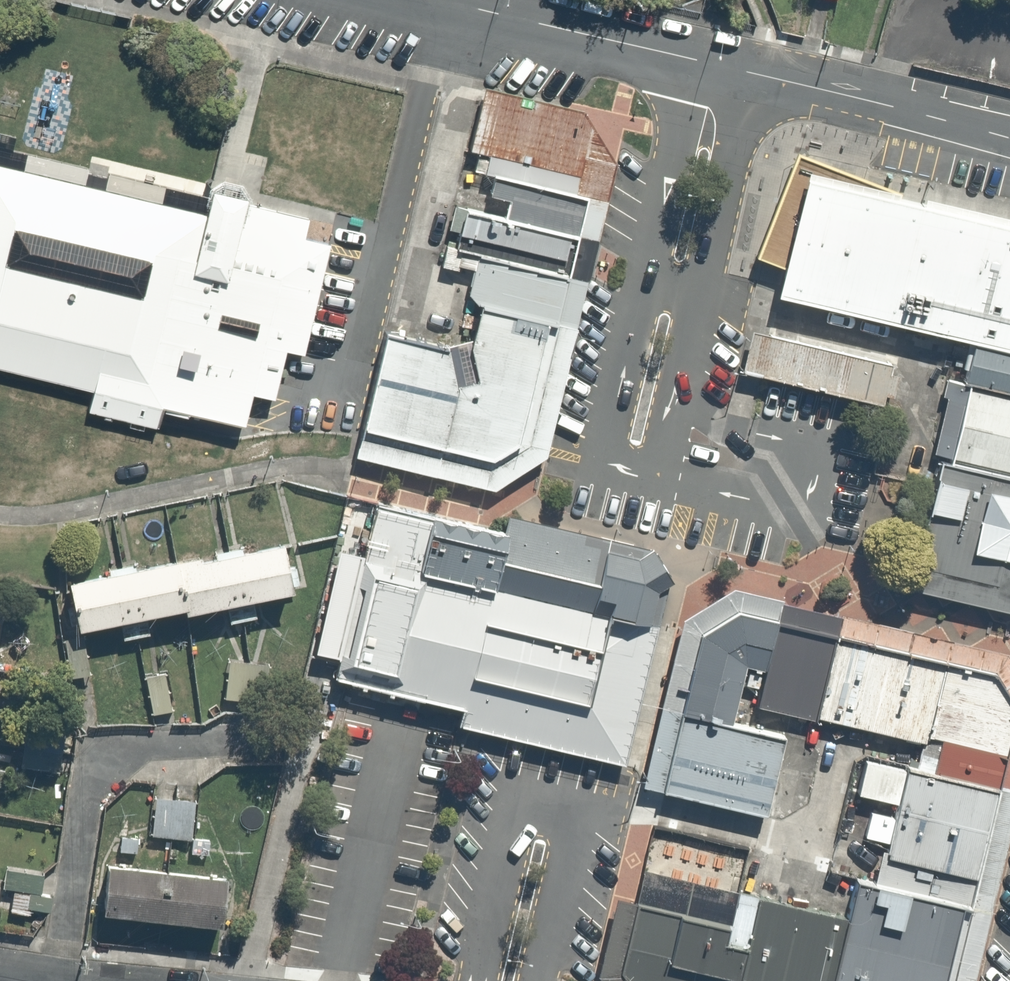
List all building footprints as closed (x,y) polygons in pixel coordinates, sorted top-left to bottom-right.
[(617,165),(585,115),(486,91),(484,101),(579,123),(600,158),(590,199),(608,204),(617,165)] [(496,177),(590,199),(600,158),(579,123),(484,101),(472,152),(491,156),(487,175),(496,177)] [(95,391),(93,397),(90,411),(157,427),(158,422),(163,405),(247,425),(254,393),(276,398),(288,350),(305,354),(332,243),(306,237),(311,219),(251,204),(253,197),(245,183),(233,180),(225,178),(210,187),(208,195),(167,185),(167,186),(110,173),(108,178),(89,173),(90,168),(14,149),(18,136),(0,132),(0,368),(95,391)] [(755,254),(782,264),(803,173),(895,195),(899,196),(900,190),(896,188),(890,186),(796,149),(755,254)] [(775,292),(973,339),(1009,348),(1009,222),(923,201),(899,196),(895,195),(803,173),(782,264),(777,285),(775,292)] [(582,237),(590,199),(496,177),(491,197),(511,202),(507,218),(582,237)] [(923,201),(1009,222),(1009,215),(924,195),(923,201)] [(608,204),(590,199),(582,237),(598,241),(608,204)] [(572,279),(582,237),(507,218),(469,209),(469,211),(457,208),(451,230),(460,233),(456,250),(572,279)] [(598,241),(582,237),(572,279),(589,283),(598,241)] [(560,326),(572,279),(456,250),(448,248),(442,267),(459,272),(460,267),(475,270),(470,296),(479,306),(484,308),(560,326)] [(589,283),(572,279),(560,326),(578,331),(589,283)] [(532,448),(560,326),(484,308),(473,351),(481,383),(459,388),(450,351),(386,335),(362,432),(495,466),(532,448)] [(578,331),(560,326),(532,448),(495,466),(362,432),(361,439),(356,458),(495,492),(547,459),(578,331)] [(763,379),(773,339),(754,335),(745,375),(763,379)] [(897,369),(773,339),(763,379),(888,408),(897,369)] [(973,339),(972,345),(968,344),(962,366),(966,367),(963,379),(968,380),(1009,390),(1009,348),(973,339)] [(968,380),(967,383),(946,378),(942,394),(947,395),(933,451),(950,455),(949,460),(1009,474),(1009,390),(968,380)] [(949,460),(939,457),(908,586),(1009,610),(1009,474),(949,460)] [(436,517),(380,504),(370,550),(357,547),(337,631),(349,634),(339,679),(465,708),(631,747),(672,583),(677,581),(656,547),(652,549),(512,516),(508,532),(437,514),(436,517)] [(243,549),(229,552),(243,622),(258,619),(254,603),(294,595),(284,547),(244,556),(243,549)] [(202,560),(177,565),(187,612),(188,617),(229,609),(232,624),(243,622),(229,552),(216,555),(217,561),(203,564),(202,560)] [(136,564),(122,567),(136,637),(148,635),(146,620),(187,612),(177,565),(138,573),(136,564)] [(111,578),(71,585),(80,633),(122,625),(125,640),(136,637),(122,567),(110,569),(111,578)] [(645,789),(666,795),(703,636),(740,614),(780,624),(785,605),(785,601),(735,591),(686,622),(645,789)] [(780,624),(997,674),(1009,696),(1009,659),(1008,655),(785,605),(780,624)] [(1009,754),(1009,696),(997,674),(780,624),(740,614),(703,636),(666,795),(770,818),(788,738),(735,726),(749,668),(767,672),(758,710),(921,748),(916,768),(907,766),(878,888),(858,883),(849,920),(739,894),(731,927),(640,906),(624,976),(628,980),(951,980),(1009,754)] [(261,666),(226,661),(220,702),(255,707),(261,666)] [(631,747),(465,708),(461,727),(627,766),(631,747)] [(951,980),(975,980),(1009,836),(1009,754),(951,980)] [(199,802),(154,798),(150,839),(196,843),(199,802)] [(45,873),(6,867),(2,890),(14,892),(11,913),(33,917),(34,912),(50,914),(53,898),(41,896),(45,873)] [(168,873),(110,867),(104,918),(163,924),(168,873)] [(647,872),(640,906),(731,927),(739,894),(647,872)] [(229,879),(168,873),(163,924),(224,930),(229,879)] [(624,976),(640,906),(618,900),(599,978),(601,980),(628,980),(624,976)]
